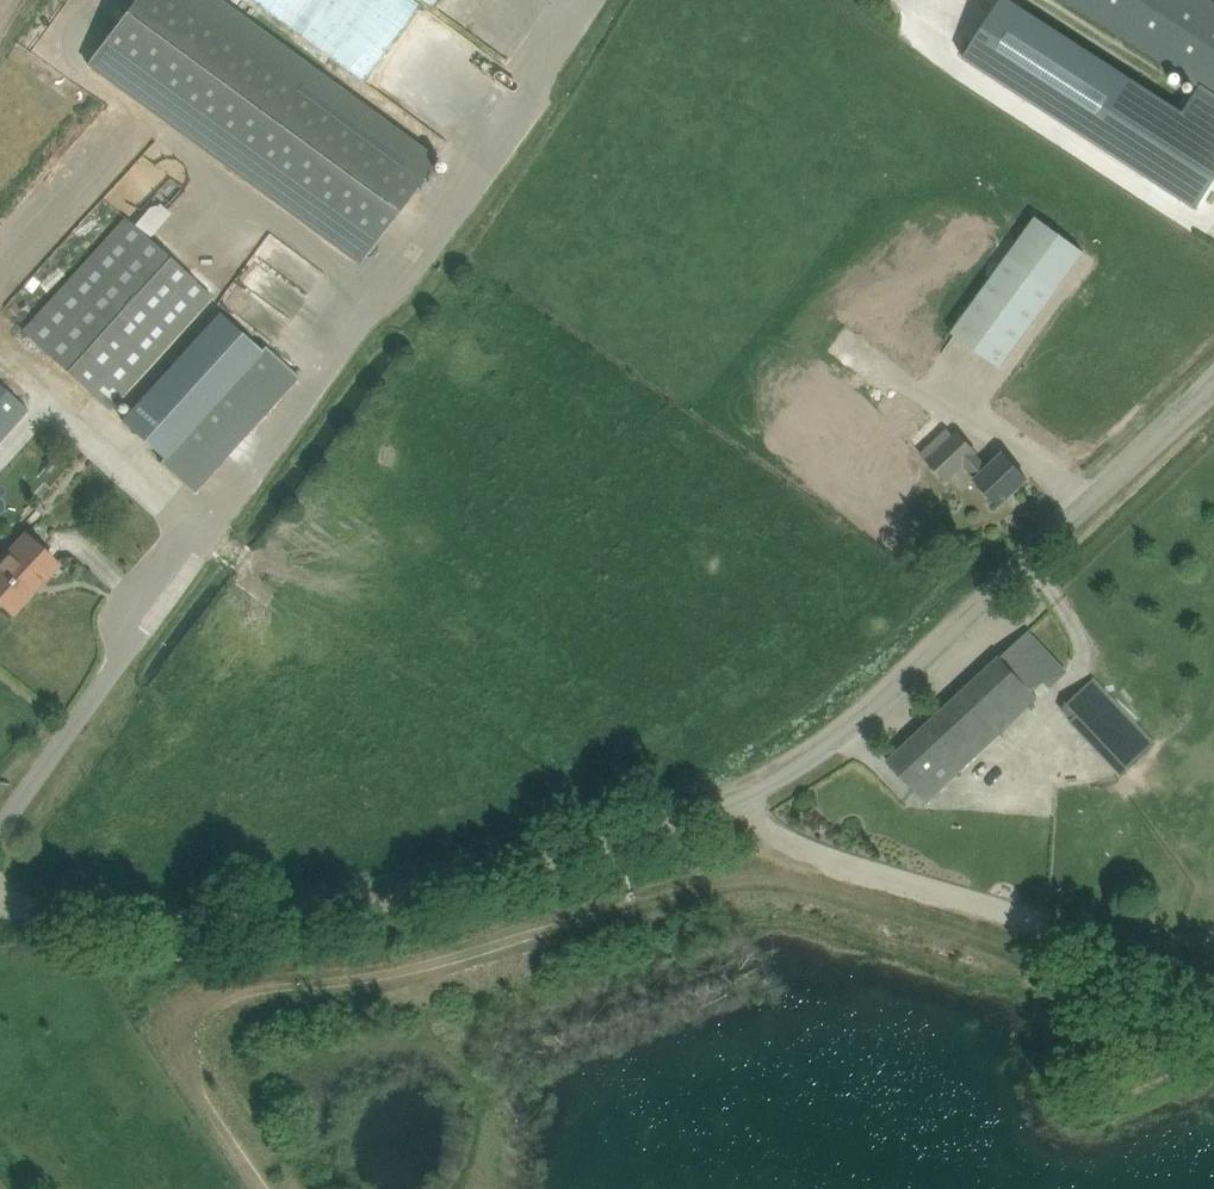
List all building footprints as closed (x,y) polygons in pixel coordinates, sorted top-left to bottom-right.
[(89,65),(359,264),(436,160),(220,0),(137,0),(89,65)] [(1208,0),(1071,0),(1177,69),(1202,85),(1196,94),(1184,112),(1028,9),(988,71),(1195,205),(1213,176),(1213,4),(1208,0)] [(152,232),(171,211),(156,198),(138,219),(152,232)] [(110,410),(213,296),(126,216),(23,330),(110,410)] [(1036,217),(1007,255),(952,333),(1000,369),(1056,290),(1083,252),(1036,217)] [(245,335),(220,312),(122,420),(165,459),(263,351),(245,335)] [(29,410),(0,384),(0,442),(29,410)] [(1028,478),(1004,453),(989,468),(976,454),(977,453),(958,432),(928,459),(948,480),(965,464),(978,478),(977,479),(1000,504),(1028,478)] [(40,548),(21,530),(0,553),(0,602),(13,613),(58,564),(40,548)] [(1007,738),(999,730),(1037,694),(1034,691),(1046,681),(1049,684),(1065,669),(1029,631),(889,761),(915,789),(942,763),(952,773),(991,736),(999,745),(1007,738)] [(1060,711),(1120,775),(1154,745),(1094,678),(1060,711)]
